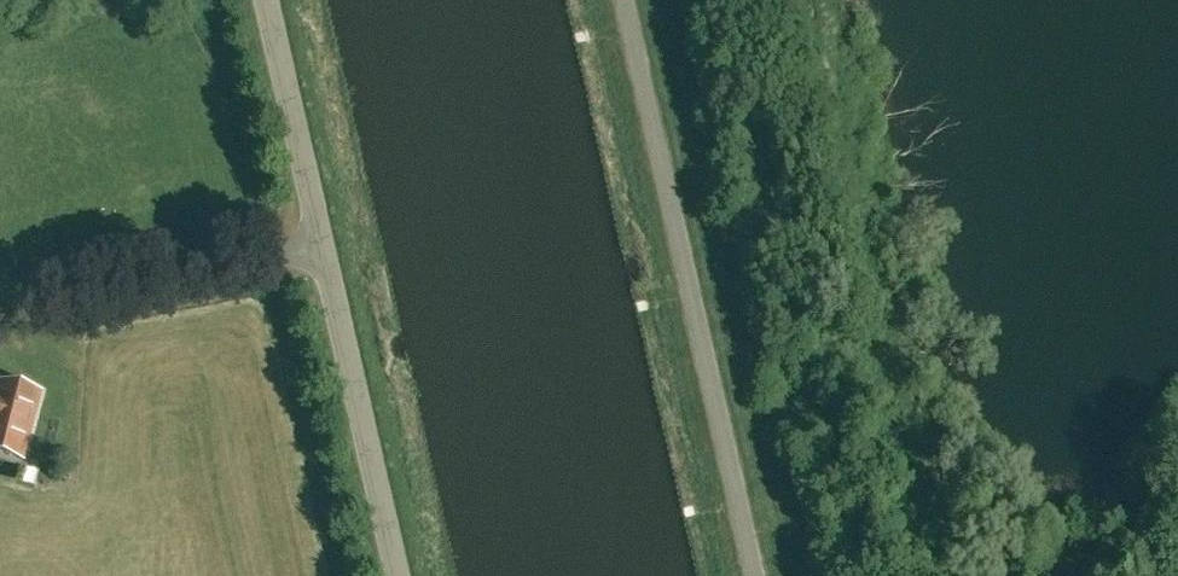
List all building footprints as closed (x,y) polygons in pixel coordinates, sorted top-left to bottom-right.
[(0,380),(0,431),(26,438),(39,390),(0,380)]
